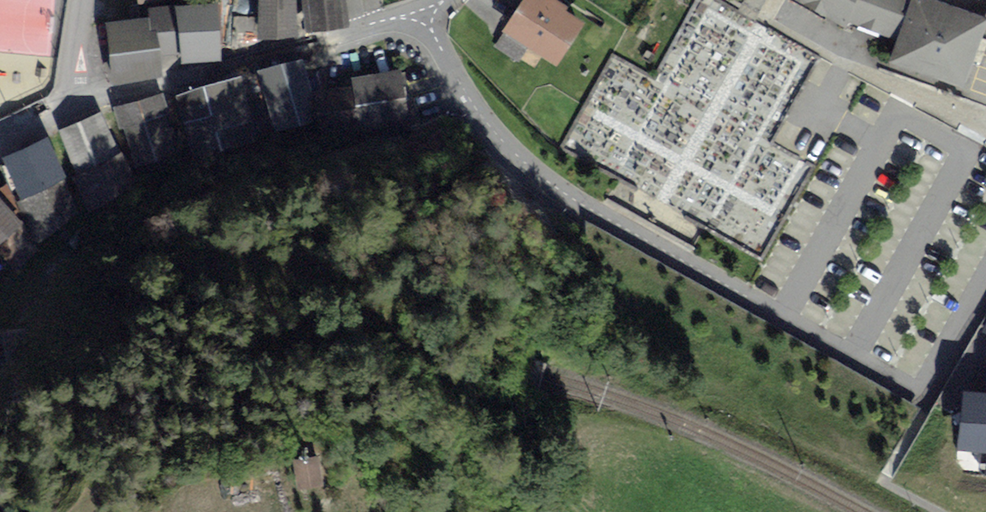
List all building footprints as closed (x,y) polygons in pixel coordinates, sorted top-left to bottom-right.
[(217,0),(209,0),(151,7),(152,17),(110,21),(116,78),(161,70),(159,55),(219,52),(217,0)] [(257,39),(294,37),(293,0),(255,0),(257,39)] [(306,35),(347,28),(342,0),(300,0),(306,35)] [(502,33),(556,66),(583,23),(545,0),(523,0),(502,33)] [(737,12),(752,21),(764,0),(744,0),(737,12)] [(839,24),(853,0),(795,0),(839,24)] [(839,24),(891,40),(904,0),(853,0),(839,24)] [(926,0),(909,0),(888,61),(960,86),(983,20),(926,0)] [(300,62),(256,74),(274,140),(318,127),(300,62)] [(398,68),(353,76),(354,85),(316,91),(324,138),(361,132),(360,124),(406,117),(398,68)] [(239,77),(175,96),(194,159),(258,140),(239,77)] [(159,95),(117,108),(135,167),(177,153),(159,95)] [(99,113),(58,131),(91,205),(132,187),(99,113)] [(2,157),(12,181),(0,191),(0,247),(17,265),(35,241),(75,208),(46,138),(2,157)] [(967,389),(962,445),(985,448),(985,391),(967,389)] [(317,456),(294,460),(299,490),(323,486),(317,456)]
